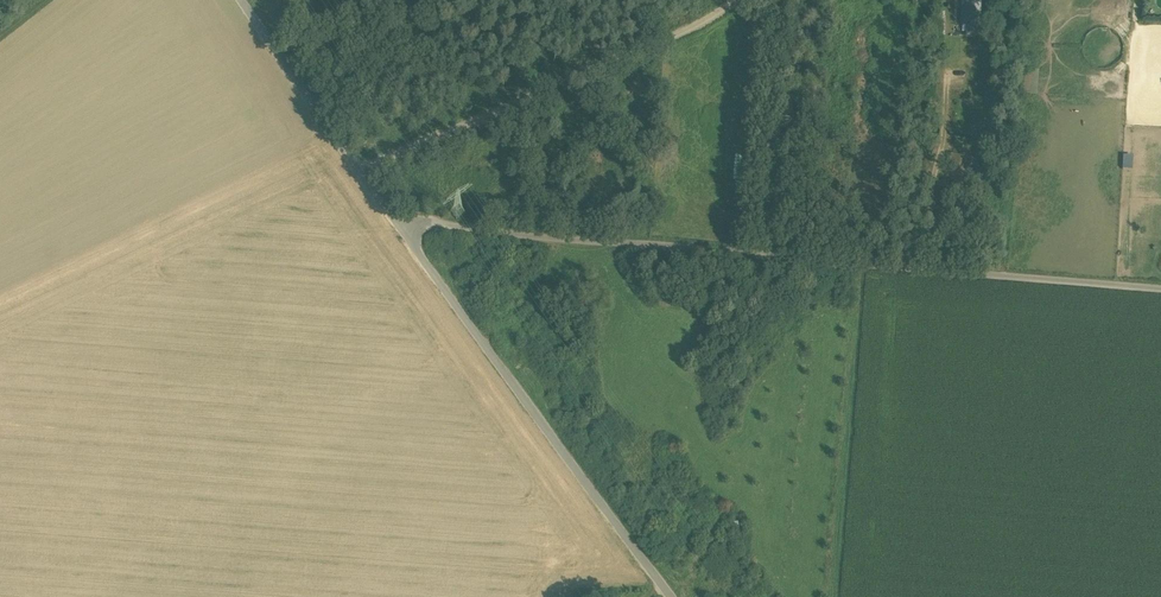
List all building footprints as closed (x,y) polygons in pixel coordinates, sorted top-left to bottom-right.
[(961,14),(962,15),(961,24),(967,24),(967,32),(974,32),(973,37),(979,37),(979,39),(978,39),(977,45),(983,46),(983,40),(982,40),(983,30),(979,30),(979,25),(980,25),(980,15),(981,0),(962,0),(961,14)] [(1130,168),(1129,154),(1120,154),(1120,168),(1130,168)]
